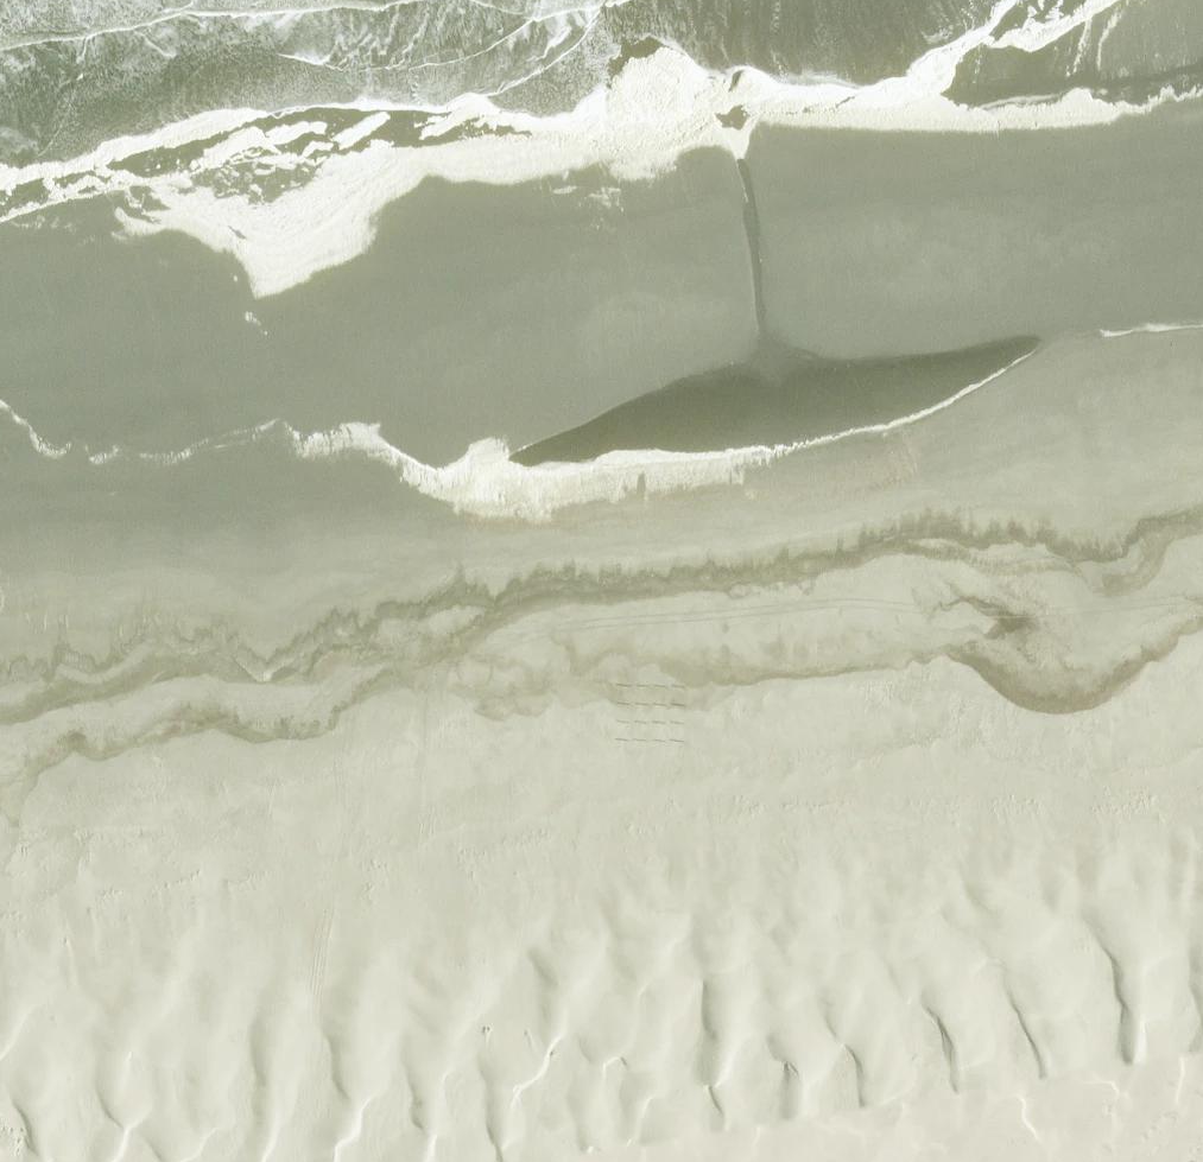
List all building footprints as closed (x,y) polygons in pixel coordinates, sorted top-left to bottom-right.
[(625,741),(681,744),(684,688),(628,686),(625,741)]
